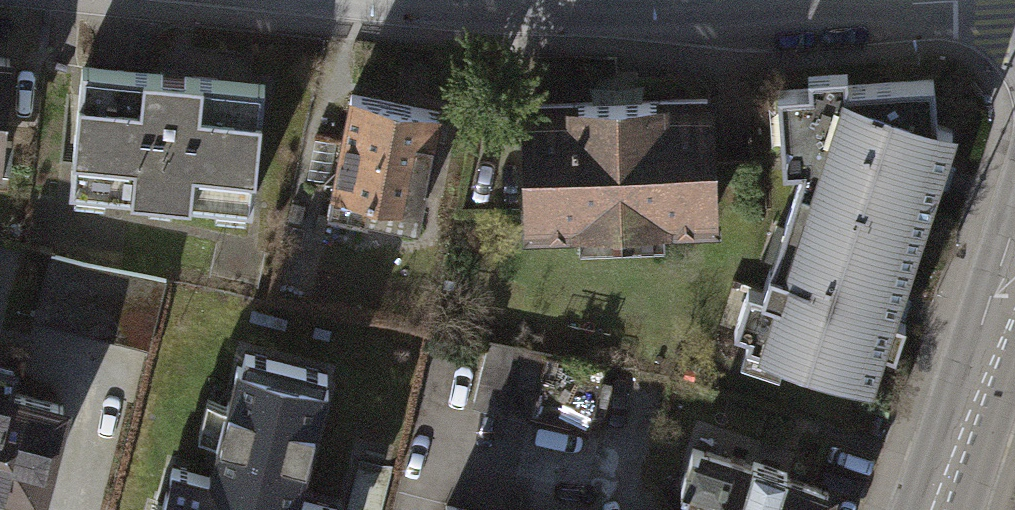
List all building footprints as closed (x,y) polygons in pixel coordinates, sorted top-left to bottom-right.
[(163,75),(72,67),(61,187),(243,203),(254,83),(163,75)] [(808,87),(797,88),(801,166),(784,225),(798,229),(786,271),(768,265),(760,291),(747,287),(734,328),(748,332),(746,341),(869,380),(884,331),(933,184),(950,127),(936,123),(935,79),(848,85),(847,70),(807,72),(808,87)] [(353,98),(335,191),(367,197),(364,212),(417,222),(438,114),(396,106),(353,98)] [(583,103),(527,105),(531,227),(710,222),(707,99),(619,102),(583,103)] [(43,254),(27,317),(141,347),(157,284),(43,254)] [(596,366),(480,343),(464,402),(580,430),(596,366)] [(237,357),(208,469),(172,460),(162,499),(151,496),(147,509),(335,509),(337,503),(298,493),(327,381),(323,380),(327,366),(244,345),(241,358),(237,357)] [(29,497),(53,407),(0,393),(0,490),(29,497)] [(833,492),(709,454),(698,450),(686,479),(697,483),(687,509),(827,509),(833,492)]
